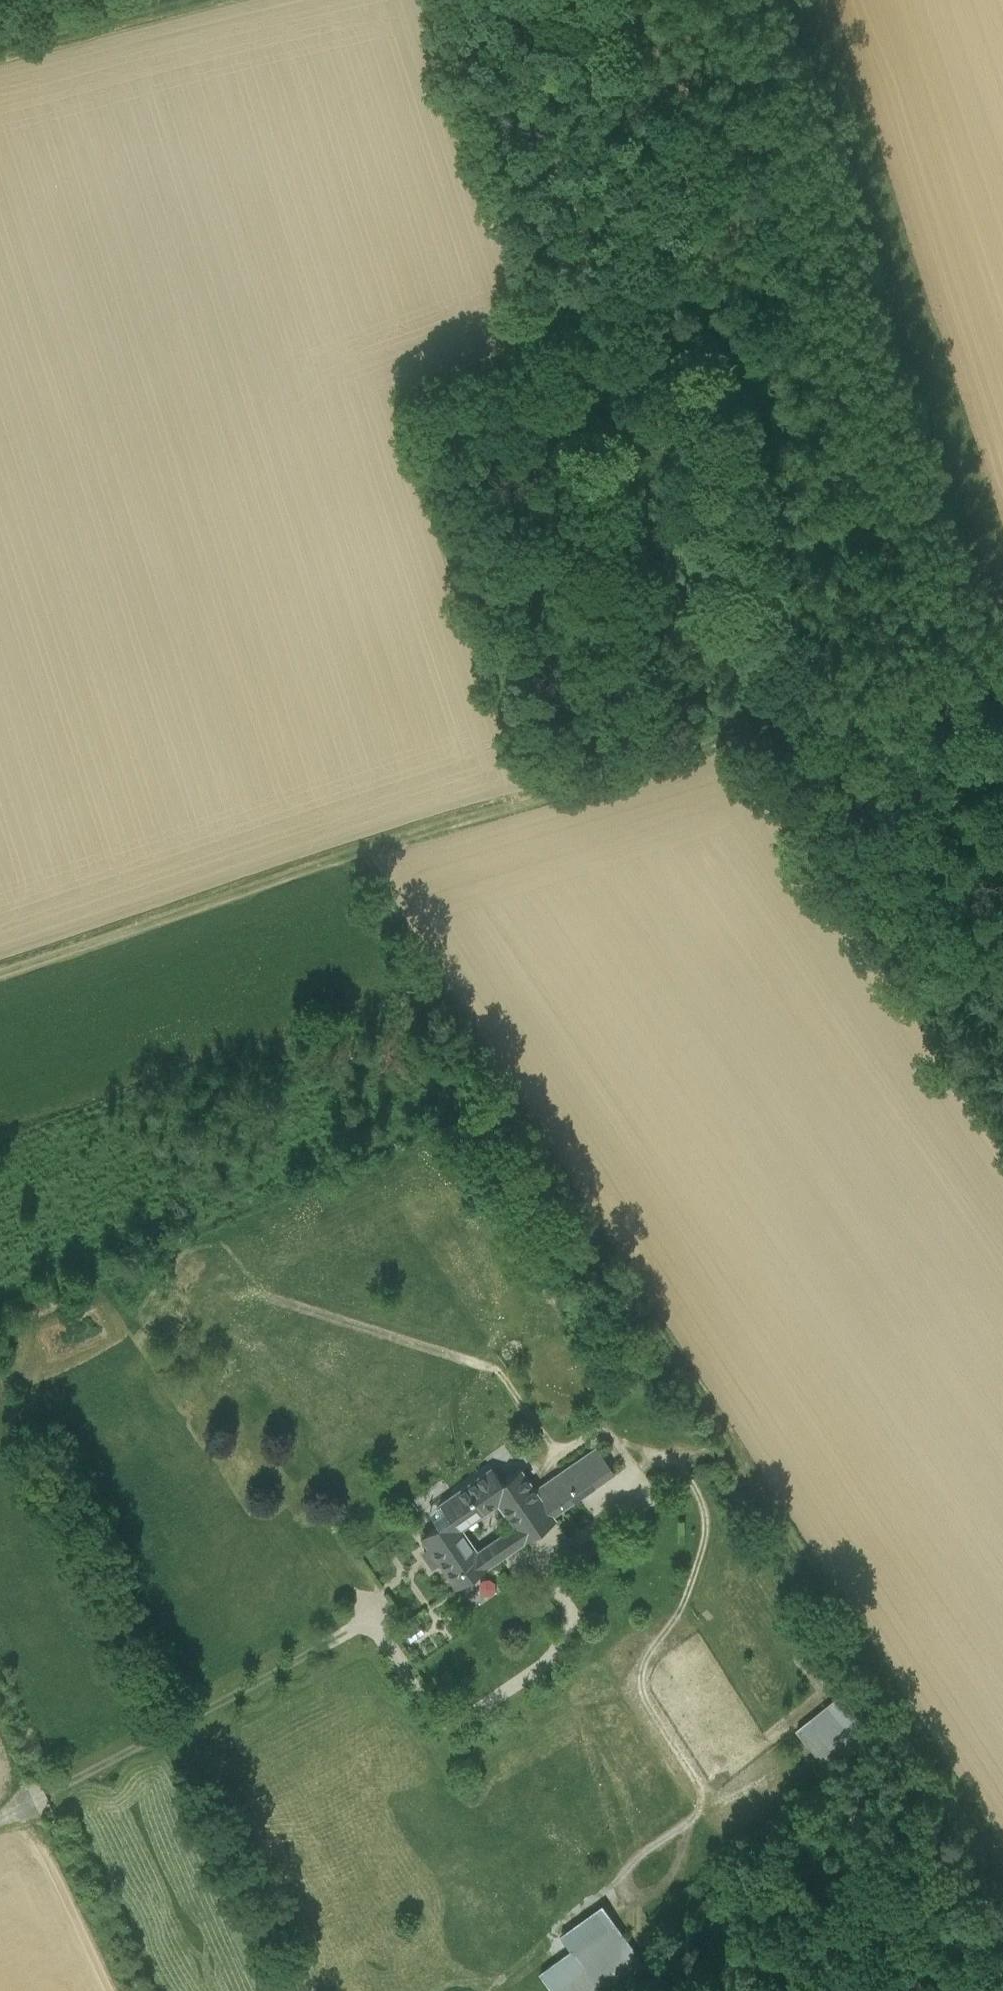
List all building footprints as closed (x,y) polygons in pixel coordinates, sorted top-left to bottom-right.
[(491,1543),(502,1558),(555,1521),(552,1515),(613,1473),(596,1448),(535,1490),(520,1470),(502,1483),(491,1469),(439,1505),(449,1519),(458,1530),(498,1504),(514,1527),(491,1543)] [(449,1519),(421,1538),(456,1589),(486,1567),(469,1544),(458,1530),(449,1519)] [(484,1533),(469,1544),(486,1567),(502,1558),(491,1543),(484,1533)] [(839,1691),(796,1725),(817,1751),(860,1717),(839,1691)] [(597,1908),(558,1937),(570,1952),(599,1990),(637,1961),(597,1908)] [(570,1952),(541,1974),(554,1990),(599,1990),(570,1952)]
